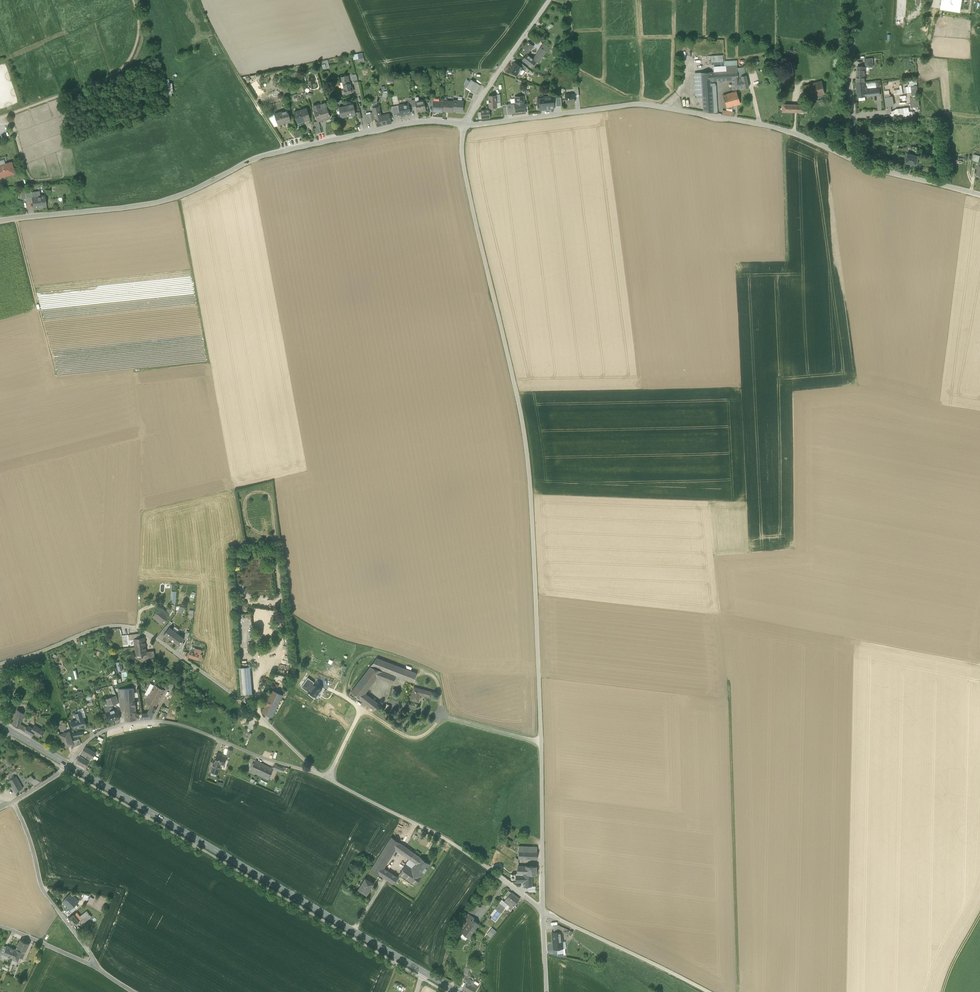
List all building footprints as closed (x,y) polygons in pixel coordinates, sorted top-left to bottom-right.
[(961,9),(962,0),(942,0),(941,6),(961,9)] [(527,54),(534,46),(528,42),(522,50),(527,54)] [(539,64),(546,51),(541,48),(533,59),(536,62),(539,64)] [(355,63),(364,62),(364,53),(354,54),(355,63)] [(532,68),(536,62),(533,59),(527,54),(522,60),(532,68)] [(723,55),(710,56),(711,63),(719,63),(723,63),(723,59),(723,55)] [(321,61),(323,69),(330,67),(328,59),(321,61)] [(703,111),(713,113),(711,81),(716,81),(732,80),(738,80),(737,77),(737,68),(737,66),(737,61),(724,61),(724,66),(714,67),(714,72),(701,73),(702,95),(703,111)] [(516,76),(519,73),(522,69),(522,68),(518,65),(515,62),(509,71),(516,76)] [(524,71),(525,71),(527,68),(520,62),(518,65),(522,68),(522,69),(524,71)] [(744,67),(737,68),(737,77),(746,75),(744,67)] [(865,83),(865,74),(862,74),(862,67),(857,67),(856,84),(865,83)] [(732,80),(733,90),(743,88),(743,89),(749,88),(746,75),(737,77),(738,80),(732,80)] [(341,77),(344,89),(351,87),(350,84),(348,84),(346,76),(341,77)] [(465,88),(475,94),(480,85),(471,79),(465,88)] [(802,87),(806,100),(825,95),(821,81),(802,87)] [(172,83),(166,84),(166,85),(164,86),(164,90),(166,90),(167,97),(172,97),(172,93),(173,93),(172,83)] [(865,91),(865,83),(856,84),(858,97),(866,96),(865,91)] [(910,97),(912,107),(919,106),(918,95),(917,85),(911,86),(912,97),(910,97)] [(722,95),(726,108),(731,106),(740,104),(736,91),(722,95)] [(565,95),(566,103),(575,102),(574,97),(574,94),(565,95)] [(515,99),(516,103),(517,114),(525,113),(523,96),(515,97),(515,99)] [(539,105),(540,110),(554,109),(553,101),(551,101),(551,96),(544,97),(544,98),(537,99),(538,105),(539,105)] [(885,98),(886,107),(893,105),(892,97),(885,98)] [(416,106),(417,112),(426,111),(424,100),(415,101),(416,106)] [(453,100),(453,101),(452,111),(453,111),(463,112),(463,101),(453,100)] [(443,112),(443,111),(442,111),(443,102),(439,101),(433,101),(433,105),(432,112),(443,112)] [(453,112),(453,111),(452,111),(453,101),(443,101),(443,102),(442,111),(443,111),(453,112)] [(410,113),(409,107),(409,103),(399,105),(401,115),(410,113)] [(340,108),(342,117),(355,114),(353,105),(340,108)] [(397,114),(397,116),(401,115),(399,105),(392,106),(394,115),(397,114)] [(783,112),(793,113),(793,105),(791,105),(783,105),(783,112)] [(793,113),(807,114),(808,106),(793,105),(793,113)] [(321,108),(320,109),(318,109),(314,111),(317,122),(319,121),(330,117),(327,106),(321,108)] [(722,114),(734,116),(734,112),(732,112),(731,106),(726,108),(727,111),(722,110),(722,114)] [(373,108),(377,126),(391,123),(389,115),(381,116),(379,107),(373,108)] [(294,112),(297,123),(303,122),(303,121),(310,119),(307,108),(294,112)] [(274,114),(278,125),(284,123),(291,121),(287,110),(274,114)] [(490,118),(490,113),(490,110),(489,110),(481,110),(481,112),(481,119),(490,118)] [(278,125),(274,114),(268,116),(274,126),(278,125)] [(918,155),(915,155),(907,153),(907,154),(906,163),(917,165),(918,155)] [(5,164),(0,166),(0,177),(14,173),(11,163),(5,164)] [(45,196),(40,196),(32,197),(32,199),(33,209),(46,207),(45,196)] [(153,617),(162,624),(170,614),(166,612),(161,607),(153,617)] [(164,635),(170,640),(176,633),(169,628),(168,628),(165,634),(164,635)] [(176,633),(170,640),(178,646),(182,641),(181,641),(183,638),(176,633)] [(134,639),(135,647),(145,646),(144,638),(141,638),(134,639)] [(146,652),(145,646),(135,647),(136,655),(142,654),(146,654),(146,652)] [(198,656),(199,654),(199,653),(194,651),(191,650),(189,657),(197,660),(197,659),(198,656)] [(377,658),(370,667),(396,676),(413,683),(416,673),(377,658)] [(239,668),(242,694),(252,693),(249,667),(239,668)] [(393,683),(396,676),(370,667),(351,692),(374,710),(379,704),(365,693),(377,677),(393,683)] [(308,677),(301,687),(308,692),(309,692),(308,691),(314,683),(314,682),(308,677)] [(164,688),(169,690),(172,682),(166,679),(164,683),(166,684),(164,688)] [(309,692),(316,697),(322,688),(314,683),(308,691),(309,692)] [(152,705),(156,707),(165,690),(155,684),(149,694),(145,701),(152,705)] [(411,700),(418,702),(420,695),(431,698),(432,692),(414,687),(411,700)] [(270,700),(278,704),(283,694),(273,690),(270,697),(269,699),(270,700)] [(106,699),(108,706),(119,702),(116,696),(114,697),(114,696),(112,697),(106,699)] [(266,706),(269,708),(275,710),(278,704),(270,700),(269,699),(270,697),(265,696),(264,699),(261,704),(266,706)] [(125,714),(126,720),(136,719),(135,701),(124,702),(125,714)] [(143,713),(141,719),(151,719),(157,707),(156,707),(152,705),(147,713),(143,713)] [(117,708),(110,710),(106,712),(109,722),(114,721),(120,718),(117,708)] [(272,717),(275,710),(269,708),(268,710),(265,708),(263,712),(272,717)] [(13,723),(19,726),(26,712),(19,709),(13,723)] [(72,722),(74,729),(86,725),(84,718),(83,718),(81,712),(79,713),(79,712),(75,714),(76,717),(77,717),(77,720),(72,722)] [(35,724),(33,728),(36,729),(35,732),(42,736),(45,730),(35,724)] [(33,735),(35,732),(36,729),(33,728),(29,725),(26,731),(33,735)] [(60,734),(64,748),(73,744),(74,744),(73,741),(69,731),(60,734)] [(82,752),(83,752),(91,757),(92,758),(95,752),(86,747),(82,752)] [(89,761),(91,757),(83,752),(81,754),(86,757),(85,759),(89,761)] [(211,771),(218,773),(220,764),(220,763),(224,764),(226,756),(223,755),(223,754),(217,753),(215,762),(214,762),(211,771)] [(86,767),(89,761),(85,759),(80,756),(77,762),(86,767)] [(250,771),(268,780),(273,769),(274,769),(273,769),(256,760),(254,764),(252,763),(251,766),(253,766),(250,771)] [(8,780),(14,791),(21,788),(16,777),(8,780)] [(0,787),(0,792),(9,788),(7,784),(0,787)] [(379,875),(385,878),(389,871),(384,868),(396,849),(398,851),(403,845),(391,837),(371,870),(379,875)] [(518,858),(537,859),(537,851),(531,851),(522,850),(523,846),(519,846),(518,858)] [(430,864),(406,847),(402,854),(409,859),(416,863),(412,868),(422,875),(430,864)] [(409,859),(406,863),(412,868),(416,863),(409,859)] [(399,874),(415,885),(416,885),(422,875),(412,868),(406,863),(399,874)] [(523,874),(526,874),(526,866),(518,865),(517,873),(516,874),(523,874)] [(510,877),(516,881),(516,875),(513,873),(514,871),(515,870),(510,866),(505,871),(511,876),(510,877)] [(526,866),(526,874),(532,874),(536,874),(536,866),(526,866)] [(397,877),(392,873),(388,880),(394,884),(398,877),(397,877)] [(516,881),(516,882),(525,882),(525,886),(529,886),(532,886),(532,874),(526,874),(523,874),(516,874),(517,873),(516,873),(516,875),(516,881)] [(358,889),(367,894),(374,884),(365,878),(358,889)] [(504,896),(508,899),(512,894),(508,890),(504,896)] [(70,910),(74,907),(78,902),(71,893),(62,901),(70,910)] [(510,909),(511,910),(520,899),(512,894),(508,899),(505,903),(508,905),(510,907),(510,909)] [(495,909),(501,914),(508,905),(505,903),(501,900),(495,909)] [(468,913),(473,917),(478,911),(473,907),(468,913)] [(69,918),(74,925),(79,921),(82,919),(81,917),(77,912),(74,914),(69,918)] [(82,919),(84,921),(91,915),(88,912),(81,917),(82,919)] [(462,932),(469,937),(472,934),(471,933),(478,924),(472,919),(473,917),(468,913),(464,918),(469,922),(462,932)] [(569,930),(559,925),(559,928),(561,928),(561,931),(568,934),(569,930)] [(492,937),(497,930),(492,927),(487,933),(492,937)] [(561,931),(556,932),(556,929),(554,929),(554,932),(552,932),(553,943),(562,943),(561,931)] [(20,939),(16,950),(22,952),(25,954),(30,943),(20,939)] [(3,954),(11,958),(15,949),(7,946),(6,946),(3,954)] [(18,962),(22,952),(16,950),(15,949),(11,958),(13,958),(11,963),(15,964),(16,962),(18,962)] [(462,982),(467,983),(469,981),(471,968),(466,967),(462,982)] [(471,991),(475,991),(479,987),(469,981),(467,983),(464,988),(471,991)]
